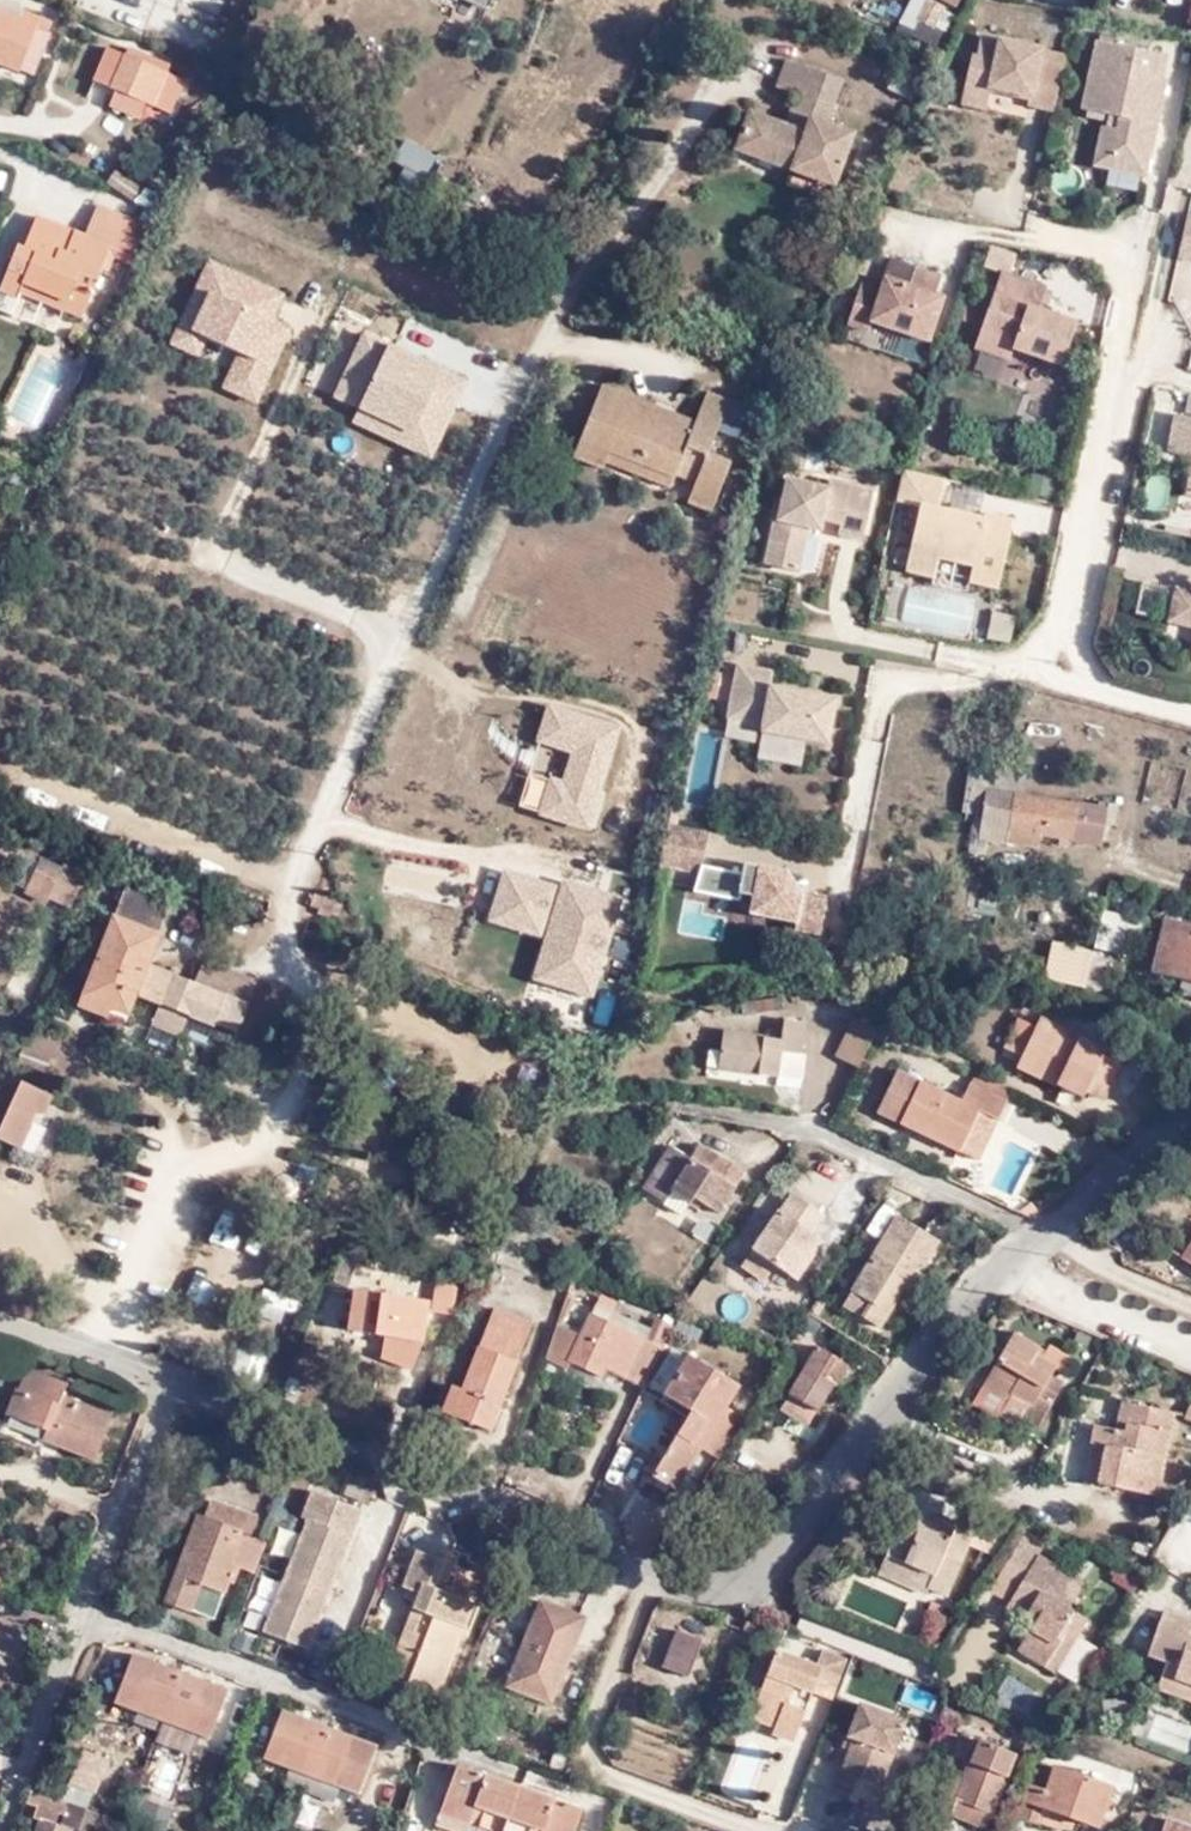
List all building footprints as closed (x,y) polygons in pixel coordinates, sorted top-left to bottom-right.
[(917,20),(935,29),(946,8),(929,0),(927,0),(917,20)] [(46,27),(42,25),(44,19),(26,11),(23,18),(0,9),(0,63),(26,74),(46,27)] [(1056,99),(1069,44),(982,24),(978,47),(972,46),(964,82),(989,86),(990,78),(1030,87),(1030,95),(1056,99)] [(26,74),(37,78),(56,32),(46,27),(26,74)] [(1160,47),(1095,34),(1080,100),(1110,105),(1106,120),(1101,119),(1092,158),(1145,168),(1165,73),(1155,70),(1160,47)] [(125,53),(167,71),(170,62),(128,44),(125,53)] [(183,78),(167,71),(125,53),(106,45),(93,77),(115,87),(107,104),(139,116),(145,100),(170,111),(183,78)] [(793,165),(836,181),(853,130),(825,121),(839,76),(785,57),(775,83),(795,90),(784,121),(749,110),(734,145),(793,165)] [(989,86),(964,82),(962,90),(988,96),(989,86)] [(115,157),(108,168),(136,183),(142,172),(139,171),(115,157)] [(831,196),(836,181),(793,165),(787,180),(831,196)] [(151,216),(98,193),(84,223),(36,203),(22,237),(14,234),(0,271),(0,282),(15,289),(17,283),(23,273),(60,290),(63,284),(68,286),(72,278),(89,285),(95,273),(93,271),(105,242),(134,254),(151,216)] [(1180,259),(1190,260),(1190,212),(1180,259)] [(130,263),(134,254),(105,242),(93,271),(95,273),(101,275),(112,254),(130,263)] [(848,321),(925,338),(954,265),(877,248),(848,321)] [(272,319),(284,289),(200,255),(162,349),(201,365),(209,345),(231,354),(217,389),(257,405),(289,326),(272,319)] [(973,347),(1057,372),(1084,290),(1001,263),(973,347)] [(23,273),(17,283),(78,308),(89,285),(72,278),(68,286),(63,284),(60,290),(23,273)] [(322,407),(428,460),(468,380),(362,327),(322,407)] [(72,354),(84,360),(90,349),(79,343),(72,354)] [(688,412),(666,403),(662,412),(642,404),(646,395),(593,373),(566,442),(596,456),(600,447),(604,439),(667,467),(670,462),(667,459),(679,434),(700,443),(722,391),(701,382),(688,412)] [(1190,494),(1190,390),(1181,388),(1170,490),(1190,494)] [(662,412),(666,403),(646,395),(642,404),(662,412)] [(687,469),(700,443),(679,434),(667,459),(670,462),(687,469)] [(604,439),(600,447),(662,476),(667,467),(604,439)] [(724,452),(700,443),(687,469),(678,491),(703,502),(724,452)] [(915,514),(1006,532),(1010,514),(983,506),(982,511),(937,500),(943,472),(901,462),(893,495),(917,500),(915,514)] [(807,509),(819,511),(840,515),(837,528),(861,533),(871,483),(830,472),(829,477),(816,473),(816,479),(782,471),(775,514),(769,514),(758,557),(795,565),(804,522),(807,509)] [(816,524),(819,511),(807,509),(804,522),(816,524)] [(997,581),(1006,532),(915,514),(904,565),(931,571),(936,552),(970,558),(966,575),(997,581)] [(1172,585),(1165,619),(1190,626),(1190,589),(1172,585)] [(736,665),(726,718),(762,725),(762,731),(827,743),(835,700),(770,687),(773,672),(736,665)] [(547,702),(515,808),(588,830),(620,723),(547,702)] [(974,785),(978,761),(966,760),(957,809),(972,812),(972,809),(980,811),(985,788),(974,785)] [(1023,769),(978,761),(974,785),(985,788),(1019,794),(1023,769)] [(1019,794),(985,788),(980,811),(972,809),(972,812),(967,844),(984,846),(985,831),(1037,842),(1038,830),(1092,842),(1096,819),(1099,805),(1019,794)] [(667,866),(698,871),(705,831),(674,826),(667,866)] [(819,925),(826,897),(787,887),(789,877),(701,856),(692,894),(819,925)] [(46,904),(67,914),(83,880),(61,870),(59,875),(36,864),(21,897),(44,907),(46,904)] [(529,980),(592,998),(620,897),(500,864),(483,924),(540,940),(529,980)] [(116,921),(160,939),(171,913),(128,896),(116,921)] [(1101,905),(1090,943),(1116,948),(1124,911),(1101,905)] [(1168,916),(1157,967),(1190,975),(1190,921),(1168,916)] [(147,968),(160,939),(116,921),(81,1002),(108,1012),(125,1019),(133,1000),(157,1009),(149,1029),(177,1040),(186,1021),(211,1031),(213,1026),(235,1035),(247,1008),(194,986),(147,968)] [(1057,984),(1105,987),(1107,953),(1059,950),(1057,984)] [(203,964),(194,986),(247,1008),(256,986),(203,964)] [(108,1012),(81,1002),(77,1011),(104,1022),(108,1012)] [(777,1003),(745,1007),(746,1017),(778,1014),(777,1003)] [(862,1067),(881,1031),(856,1016),(837,1053),(862,1067)] [(781,1053),(802,1056),(805,1023),(785,1021),(783,1041),(724,1034),(719,1070),(777,1078),(781,1053)] [(1031,1063),(1045,1031),(1028,1023),(1013,1053),(1031,1063)] [(1050,1023),(1045,1031),(1031,1063),(1027,1069),(1093,1101),(1105,1076),(1115,1056),(1050,1023)] [(805,1056),(802,1056),(781,1053),(777,1078),(801,1081),(805,1056)] [(983,1113),(1002,1121),(1010,1103),(976,1087),(968,1103),(901,1071),(881,1113),(963,1152),(983,1113)] [(1123,1085),(1105,1076),(1093,1101),(1112,1110),(1123,1085)] [(0,1130),(0,1140),(19,1149),(36,1109),(45,1113),(54,1095),(22,1081),(0,1130)] [(983,1162),(1002,1121),(983,1113),(963,1152),(983,1162)] [(688,1159),(669,1147),(642,1188),(661,1201),(671,1189),(687,1201),(686,1204),(697,1212),(702,1206),(718,1216),(745,1177),(698,1144),(688,1159)] [(793,1274),(821,1235),(817,1232),(830,1214),(800,1193),(786,1211),(784,1209),(757,1248),(779,1263),(793,1274)] [(881,1330),(897,1307),(886,1300),(901,1278),(912,1285),(923,1268),(929,1271),(946,1246),(903,1218),(854,1291),(875,1306),(865,1320),(881,1330)] [(828,1239),(821,1235),(793,1274),(800,1279),(828,1239)] [(1183,1258),(1190,1264),(1190,1247),(1183,1258)] [(779,1263),(757,1248),(747,1263),(768,1277),(779,1263)] [(357,1260),(342,1255),(330,1286),(346,1291),(357,1260)] [(886,1300),(897,1307),(912,1285),(901,1278),(886,1300)] [(460,1291),(435,1287),(432,1312),(457,1316),(460,1291)] [(427,1305),(355,1292),(348,1333),(420,1345),(427,1305)] [(472,1364),(464,1361),(444,1414),(490,1433),(533,1327),(493,1312),(472,1364)] [(581,1336),(556,1325),(545,1362),(565,1372),(569,1365),(600,1380),(604,1372),(644,1391),(673,1326),(663,1321),(652,1345),(647,1342),(591,1316),(581,1336)] [(657,1320),(647,1342),(652,1345),(663,1321),(657,1320)] [(1035,1358),(1040,1350),(1013,1334),(978,1396),(1003,1411),(1012,1417),(1021,1403),(1032,1409),(1056,1369),(1043,1362),(1035,1358)] [(820,1351),(791,1396),(819,1414),(836,1388),(838,1389),(844,1380),(833,1372),(839,1363),(820,1351)] [(685,1355),(662,1394),(687,1409),(649,1476),(674,1490),(698,1447),(718,1458),(742,1417),(723,1406),(735,1384),(685,1355)] [(851,1370),(839,1363),(833,1372),(844,1380),(851,1370)] [(59,1436),(55,1448),(97,1464),(112,1420),(64,1401),(69,1387),(32,1371),(22,1395),(18,1393),(9,1416),(47,1433),(59,1436)] [(819,1414),(791,1396),(783,1408),(811,1426),(819,1414)] [(1127,1433),(1132,1407),(1123,1406),(1117,1431),(1127,1433)] [(1173,1415),(1132,1407),(1127,1433),(1117,1431),(1096,1427),(1092,1447),(1108,1450),(1099,1488),(1155,1499),(1173,1415)] [(43,1444),(55,1448),(59,1436),(47,1433),(43,1444)] [(1084,1484),(1099,1488),(1108,1450),(1092,1447),(1084,1484)] [(361,1511),(313,1493),(303,1518),(310,1521),(351,1537),(361,1511)] [(234,1570),(253,1577),(265,1547),(245,1540),(253,1519),(207,1502),(200,1519),(190,1544),(183,1541),(176,1561),(160,1602),(209,1619),(223,1582),(228,1584),(234,1570)] [(969,1548),(974,1538),(935,1521),(932,1527),(904,1516),(888,1557),(933,1576),(930,1585),(928,1592),(948,1598),(969,1548)] [(190,1544),(200,1519),(193,1517),(183,1541),(190,1544)] [(307,1649),(351,1537),(310,1521),(266,1633),(307,1649)] [(167,1556),(176,1561),(183,1541),(174,1538),(167,1556)] [(446,1560),(418,1550),(404,1587),(409,1588),(406,1598),(417,1602),(388,1680),(437,1698),(474,1601),(435,1588),(446,1560)] [(933,1576),(888,1557),(885,1564),(930,1585),(933,1576)] [(2,1590),(10,1565),(0,1562),(0,1589),(2,1590)] [(1065,1586),(1070,1578),(1043,1564),(1012,1617),(1032,1628),(1036,1623),(1043,1628),(1028,1656),(1058,1672),(1068,1656),(1076,1661),(1095,1627),(1076,1617),(1086,1598),(1065,1586)] [(1091,1590),(1070,1578),(1065,1586),(1086,1598),(1091,1590)] [(513,1609),(503,1605),(497,1621),(507,1625),(513,1609)] [(582,1623),(539,1607),(506,1689),(549,1706),(582,1623)] [(1190,1648),(1190,1624),(1169,1616),(1153,1658),(1174,1667),(1164,1690),(1190,1701),(1190,1649),(1190,1648)] [(702,1640),(678,1631),(663,1670),(687,1678),(702,1640)] [(154,1718),(170,1671),(124,1654),(108,1701),(154,1718)] [(776,1728),(798,1736),(812,1695),(832,1701),(842,1676),(828,1671),(777,1654),(753,1712),(779,1722),(776,1728)] [(1068,1656),(1058,1672),(1067,1677),(1076,1661),(1068,1656)] [(498,1662),(488,1659),(480,1681),(492,1684),(498,1662)] [(828,1671),(842,1676),(845,1669),(831,1664),(828,1671)] [(220,1689),(170,1671),(154,1718),(203,1736),(220,1689)] [(843,1746),(849,1749),(854,1736),(857,1738),(869,1706),(859,1702),(843,1746)] [(880,1830),(896,1830),(910,1795),(882,1785),(906,1719),(869,1706),(857,1738),(854,1736),(849,1749),(836,1788),(869,1800),(860,1824),(880,1830)] [(303,1771),(319,1725),(273,1708),(258,1755),(303,1771)] [(751,1719),(776,1728),(779,1722),(753,1712),(751,1719)] [(490,1721),(480,1716),(472,1736),(482,1740),(490,1721)] [(1190,1749),(1190,1726),(1160,1716),(1153,1737),(1190,1749)] [(371,1743),(319,1725),(303,1771),(354,1789),(371,1743)] [(773,1737),(795,1745),(798,1736),(776,1728),(773,1737)] [(1040,1747),(1029,1743),(1024,1757),(1035,1761),(1040,1747)] [(98,1753),(80,1744),(63,1781),(85,1791),(99,1760),(95,1758),(98,1753)] [(933,1811),(952,1818),(955,1807),(976,1815),(973,1825),(987,1830),(1015,1757),(978,1744),(965,1782),(946,1776),(933,1811)] [(255,1755),(244,1752),(241,1762),(252,1765),(255,1755)] [(1038,1758),(1029,1784),(1034,1787),(1023,1816),(1040,1822),(1046,1806),(1099,1826),(1112,1786),(1038,1758)] [(576,1812),(452,1766),(435,1811),(464,1822),(490,1830),(568,1830),(576,1812)] [(32,1792),(29,1803),(38,1806),(34,1819),(40,1821),(36,1830),(112,1830),(115,1821),(32,1792)] [(955,1807),(952,1818),(973,1825),(976,1815),(955,1807)] [(435,1811),(431,1822),(456,1830),(460,1830),(464,1822),(435,1811)] [(1166,1817),(1161,1830),(1190,1830),(1190,1826),(1166,1817)]
